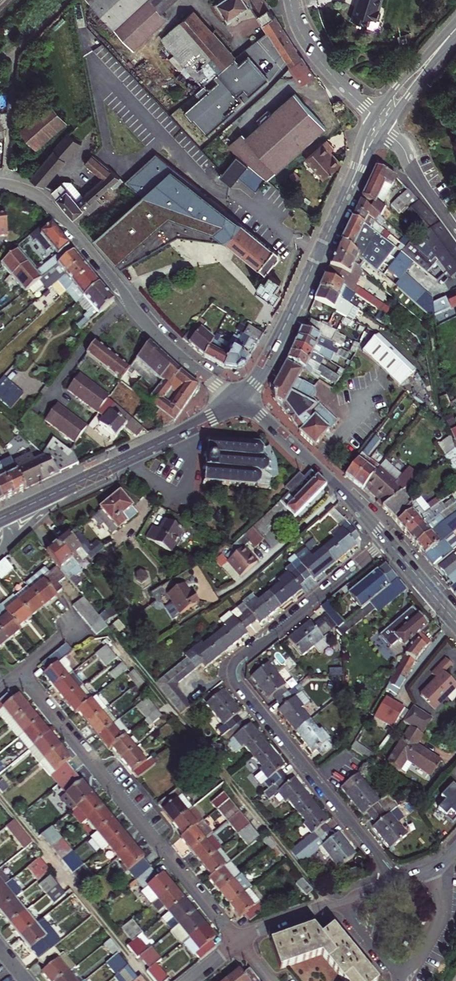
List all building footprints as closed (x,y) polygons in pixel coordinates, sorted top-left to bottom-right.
[(133,50),(167,19),(161,13),(149,0),(88,0),(133,50)] [(161,13),(175,0),(149,0),(161,13)] [(217,3),(228,20),(250,6),(254,7),(259,15),(271,9),(265,0),(222,0),(217,3)] [(379,11),(382,0),(358,0),(358,1),(359,1),(353,20),(368,25),(370,18),(377,20),(380,18),(381,14),(379,11)] [(213,6),(225,22),(228,20),(217,3),(213,6)] [(271,9),(259,15),(264,23),(275,16),(273,12),(271,9)] [(177,26),(197,47),(213,33),(193,12),(177,26)] [(298,76),(309,69),(308,68),(304,61),(293,44),(275,16),(264,23),(298,76)] [(177,26),(161,41),(202,87),(216,76),(222,81),(189,111),(210,134),(239,109),(237,107),(245,100),(241,95),(248,88),(253,95),(272,79),(252,56),(241,65),(236,60),(213,33),(197,47),(177,26)] [(272,177),(277,172),(326,127),(295,94),(247,138),(243,133),(228,146),(237,156),(266,180),(275,187),(279,182),(272,177)] [(22,132),(34,145),(64,119),(53,105),(22,132)] [(79,144),(80,143),(69,134),(68,135),(79,144)] [(54,151),(65,161),(79,144),(68,135),(54,151)] [(306,158),(325,179),(342,164),(336,157),(331,152),(335,149),(327,140),(306,158)] [(30,179),(44,187),(66,161),(65,161),(54,151),(30,179)] [(143,196),(94,240),(120,270),(125,268),(132,264),(169,244),(179,238),(197,240),(227,244),(236,252),(266,275),(264,277),(268,279),(271,275),(268,273),(275,264),(276,264),(280,259),(279,254),(269,245),(226,210),(157,154),(125,182),(143,196)] [(62,183),(52,191),(74,218),(86,208),(120,178),(108,168),(98,160),(92,155),(85,163),(104,179),(84,197),(78,202),(62,183)] [(266,180),(237,156),(221,177),(232,186),(239,177),(256,192),(266,180)] [(391,189),(396,178),(376,168),(367,186),(362,198),(373,204),(370,209),(380,218),(385,208),(382,205),(377,200),(384,186),(390,189),(391,189)] [(78,202),(84,197),(72,182),(62,183),(78,202)] [(384,186),(377,200),(382,205),(390,189),(384,186)] [(409,211),(418,202),(413,197),(407,191),(391,206),(399,214),(400,213),(406,208),(409,211)] [(362,198),(360,201),(370,209),(373,204),(362,198)] [(374,223),(380,228),(385,222),(380,218),(370,209),(360,201),(358,205),(356,209),(375,221),(374,223)] [(403,216),(422,237),(439,225),(418,202),(409,211),(403,216)] [(76,220),(79,223),(90,213),(86,208),(74,218),(76,220)] [(400,213),(403,216),(409,211),(406,208),(400,213)] [(354,215),(352,219),(364,225),(370,229),(371,229),(376,234),(381,238),(386,241),(390,236),(380,228),(374,223),(375,221),(356,209),(354,215)] [(347,229),(366,238),(370,229),(364,225),(352,219),(349,226),(347,229)] [(43,248),(48,244),(57,255),(57,256),(69,247),(58,234),(46,221),(37,231),(41,236),(36,240),(43,248)] [(454,245),(439,225),(422,237),(412,246),(420,253),(431,262),(436,258),(454,245)] [(341,242),(375,270),(383,261),(366,253),(371,242),(365,240),(366,238),(347,229),(344,236),(341,242)] [(377,272),(378,271),(396,248),(386,241),(381,238),(376,234),(371,229),(370,229),(366,238),(365,240),(371,242),(366,253),(383,261),(375,270),(377,272)] [(36,240),(41,236),(37,231),(32,235),(36,240)] [(409,243),(404,238),(399,243),(400,244),(405,248),(409,243)] [(362,272),(377,284),(383,277),(377,272),(375,270),(341,242),(338,249),(336,255),(354,266),(362,272)] [(420,253),(412,246),(410,243),(405,248),(402,252),(413,262),(436,282),(447,273),(436,258),(431,262),(420,253)] [(396,248),(402,252),(405,248),(400,244),(396,248)] [(454,245),(436,258),(447,273),(451,279),(455,275),(455,248),(454,245)] [(57,256),(36,273),(41,279),(73,252),(71,250),(69,247),(57,256)] [(41,279),(36,273),(17,251),(0,265),(10,276),(19,287),(24,293),(40,280),(41,279)] [(51,287),(82,263),(77,257),(73,252),(41,279),(40,280),(48,290),(51,287)] [(413,262),(402,252),(384,276),(434,321),(434,316),(433,304),(432,299),(403,273),(413,262)] [(346,288),(353,293),(362,272),(354,266),(336,255),(330,267),(330,268),(325,279),(343,287),(346,288)] [(74,285),(90,272),(85,267),(82,263),(51,287),(59,297),(64,293),(69,289),(74,285)] [(84,298),(99,285),(94,279),(90,272),(74,285),(84,298)] [(256,290),(275,303),(282,293),(277,290),(282,282),(271,275),(268,279),(266,283),(263,281),(259,286),(256,290)] [(13,292),(19,287),(10,276),(4,282),(13,292)] [(343,287),(325,279),(322,284),(320,290),(339,299),(343,287)] [(81,331),(114,301),(106,292),(99,285),(84,298),(93,309),(76,326),(81,331)] [(339,299),(347,304),(353,295),(345,290),(346,288),(343,287),(339,299)] [(347,318),(353,308),(347,304),(339,299),(320,290),(316,297),(314,302),(347,318)] [(73,304),(77,300),(70,291),(66,295),(73,304)] [(356,295),(370,305),(374,301),(359,291),(356,295)] [(433,304),(434,316),(455,307),(455,294),(433,304)] [(347,318),(353,321),(358,311),(353,308),(347,318)] [(200,319),(191,330),(197,335),(188,345),(195,350),(203,358),(210,348),(214,340),(202,330),(206,324),(200,319)] [(306,331),(332,343),(337,334),(311,322),(309,327),(306,331)] [(244,336),(249,328),(244,325),(236,338),(238,336),(240,338),(242,335),(244,336)] [(224,369),(237,370),(245,366),(253,354),(263,336),(249,328),(244,336),(242,335),(240,338),(228,360),(224,369)] [(337,355),(346,360),(349,354),(341,350),(338,351),(334,349),(336,345),(332,343),(306,331),(302,329),(299,335),(298,338),(327,351),(333,354),(337,355)] [(185,338),(182,340),(188,345),(197,335),(191,330),(185,338)] [(336,345),(337,346),(342,336),(337,334),(332,343),(336,345)] [(212,362),(224,369),(228,360),(240,338),(238,336),(236,338),(234,336),(228,344),(226,348),(218,344),(220,340),(222,338),(217,335),(214,340),(210,348),(203,358),(212,362)] [(390,378),(400,387),(416,371),(379,335),(363,351),(392,375),(390,378)] [(296,342),(295,345),(319,356),(323,359),(330,363),(333,354),(327,351),(298,338),(296,342)] [(228,344),(220,340),(218,344),(226,348),(228,344)] [(113,357),(95,343),(86,354),(118,379),(116,382),(119,385),(128,372),(130,370),(129,370),(113,357)] [(129,370),(130,370),(128,372),(132,375),(135,372),(153,389),(172,365),(161,354),(150,343),(129,370)] [(350,352),(355,354),(358,346),(354,344),(350,352)] [(292,351),(291,353),(316,364),(319,356),(295,345),(292,351)] [(312,375),(318,380),(321,375),(337,383),(340,379),(330,373),(322,368),(320,367),(316,364),(291,353),(289,359),(288,361),(305,370),(304,371),(312,375)] [(299,433),(314,448),(326,435),(338,422),(323,408),(312,398),(316,395),(314,388),(319,381),(318,380),(312,375),(304,371),(305,370),(288,361),(284,368),(272,390),(274,401),(299,433)] [(180,372),(172,365),(153,389),(150,393),(138,383),(132,391),(159,411),(153,418),(163,426),(165,427),(175,422),(199,387),(187,378),(180,372)] [(110,398),(94,386),(79,375),(67,391),(76,397),(90,408),(98,414),(109,400),(110,398)] [(0,380),(0,402),(10,411),(23,396),(3,377),(0,380)] [(176,395),(181,388),(174,383),(167,387),(171,390),(171,391),(176,395)] [(169,405),(176,395),(171,391),(163,401),(169,405)] [(439,399),(443,407),(450,404),(446,396),(439,399)] [(144,430),(121,411),(109,400),(98,414),(104,419),(99,424),(115,438),(125,428),(133,435),(140,434),(144,430)] [(57,405),(45,421),(47,423),(76,444),(88,428),(81,422),(66,411),(57,405)] [(438,445),(445,456),(448,455),(454,449),(451,437),(438,445)] [(259,443),(258,445),(242,443),(242,442),(240,441),(240,443),(230,442),(230,441),(228,440),(228,442),(220,442),(220,440),(218,439),(218,442),(210,441),(208,439),(206,440),(208,443),(207,455),(204,454),(203,457),(206,457),(206,467),(202,467),(202,469),(205,470),(204,482),(203,484),(204,486),(205,483),(215,484),(215,486),(217,486),(218,484),(236,486),(236,488),(238,488),(238,486),(255,488),(255,489),(257,490),(257,488),(268,489),(269,490),(270,489),(269,488),(270,479),(271,478),(272,478),(278,477),(276,462),(269,447),(265,449),(263,449),(260,446),(261,444),(259,443)] [(43,455),(60,473),(69,469),(78,465),(72,451),(69,453),(54,440),(43,455)] [(349,480),(353,483),(371,460),(366,456),(375,444),(373,442),(345,477),(349,480)] [(455,466),(455,452),(454,449),(448,455),(455,466)] [(31,454),(12,463),(26,489),(26,490),(34,486),(60,473),(43,455),(34,460),(31,454)] [(358,487),(362,490),(365,486),(375,473),(379,467),(382,463),(386,459),(382,456),(376,464),(371,460),(353,483),(358,487)] [(11,459),(6,462),(8,465),(6,466),(7,468),(2,471),(14,495),(20,493),(26,490),(26,489),(12,463),(11,459)] [(373,493),(380,499),(376,503),(382,508),(401,493),(405,490),(420,478),(411,467),(401,477),(384,462),(379,467),(375,473),(365,486),(373,493)] [(3,501),(9,498),(14,495),(2,471),(0,466),(0,495),(3,501)] [(295,518),(326,486),(319,479),(311,471),(304,479),(290,493),(252,528),(261,538),(268,532),(265,528),(281,514),(283,516),(289,511),(295,518)] [(290,493),(304,479),(299,474),(285,489),(290,493)] [(405,490),(401,493),(411,506),(415,503),(405,490)] [(118,530),(138,514),(120,492),(110,501),(100,509),(102,511),(93,519),(100,528),(104,524),(109,520),(118,530)] [(388,514),(394,520),(411,506),(401,493),(382,508),(388,514)] [(399,526),(403,531),(426,512),(440,503),(442,502),(439,497),(427,505),(421,498),(415,503),(411,506),(394,520),(399,526)] [(426,512),(403,531),(406,535),(409,539),(432,520),(439,515),(455,502),(453,499),(443,506),(440,503),(426,512)] [(424,557),(434,569),(449,557),(441,547),(438,545),(455,531),(455,515),(455,514),(445,522),(441,525),(438,527),(415,546),(424,557)] [(337,518),(347,529),(350,526),(340,515),(337,518)] [(432,520),(438,527),(441,525),(445,522),(439,515),(432,520)] [(113,535),(118,530),(109,520),(104,524),(113,535)] [(171,552),(183,530),(166,520),(160,530),(153,526),(146,538),(171,552)] [(413,543),(415,546),(438,527),(432,520),(409,539),(413,543)] [(353,542),(360,537),(351,526),(345,531),(343,528),(332,537),(334,540),(323,548),(335,563),(345,555),(357,546),(353,542)] [(256,548),(263,541),(261,538),(252,528),(244,536),(256,548)] [(72,539),(79,533),(76,529),(69,535),(72,539)] [(79,533),(72,539),(82,550),(88,558),(91,561),(104,550),(97,542),(91,547),(79,533)] [(64,539),(59,543),(77,566),(82,562),(76,555),(82,550),(72,539),(69,535),(64,539)] [(47,553),(70,580),(76,588),(81,584),(74,576),(81,570),(77,566),(59,543),(54,547),(47,553)] [(243,548),(242,550),(236,543),(232,548),(233,550),(225,557),(229,560),(227,562),(227,563),(222,567),(234,582),(257,563),(254,559),(244,547),(243,548)] [(322,573),(335,563),(323,548),(312,557),(310,555),(300,563),(298,559),(291,565),(305,581),(310,577),(313,581),(322,573)] [(76,555),(82,562),(88,558),(82,550),(76,555)] [(453,555),(439,567),(446,576),(453,585),(450,588),(455,594),(455,593),(455,559),(453,556),(453,555)] [(5,559),(0,564),(0,579),(1,580),(13,569),(5,559)] [(344,625),(399,580),(392,572),(386,564),(351,592),(331,609),(344,625)] [(299,586),(305,581),(291,565),(285,569),(288,573),(278,581),(280,584),(269,592),(281,607),(294,596),(302,590),(299,586)] [(25,584),(27,587),(44,607),(53,600),(57,596),(56,595),(63,589),(58,584),(65,579),(56,567),(49,573),(45,568),(25,584)] [(379,613),(407,590),(399,580),(344,625),(339,629),(337,631),(342,637),(375,610),(379,613)] [(167,595),(180,616),(199,604),(193,594),(191,596),(189,592),(185,585),(167,595)] [(39,611),(44,607),(27,587),(15,597),(31,618),(39,611)] [(331,609),(351,592),(346,587),(336,595),(338,598),(328,606),(326,603),(321,607),(326,613),(331,609)] [(268,617),(281,607),(269,592),(258,601),(252,595),(242,603),(243,604),(237,609),(250,625),(256,620),(259,624),(268,617)] [(328,606),(338,598),(336,595),(326,603),(328,606)] [(1,606),(4,610),(19,628),(25,623),(31,618),(15,597),(13,596),(1,606)] [(78,612),(88,603),(84,597),(73,606),(78,612)] [(82,618),(93,609),(88,603),(78,612),(82,618)] [(8,641),(15,636),(21,631),(19,628),(4,610),(1,606),(0,607),(0,631),(8,641)] [(426,628),(428,626),(421,617),(413,607),(379,635),(386,643),(385,643),(390,648),(399,641),(401,643),(403,647),(401,649),(398,651),(403,657),(406,654),(407,652),(416,640),(422,635),(420,633),(426,628)] [(87,623),(98,615),(93,609),(82,618),(87,623)] [(244,630),(250,625),(237,609),(231,614),(230,612),(220,621),(225,627),(214,636),(226,651),(242,638),(248,634),(244,630)] [(339,629),(344,625),(331,609),(326,613),(339,629)] [(92,629),(102,621),(98,615),(87,623),(92,629)] [(119,632),(125,628),(119,620),(114,625),(119,632)] [(332,633),(321,620),(313,626),(310,622),(302,629),(288,640),(302,657),(314,647),(319,654),(329,646),(326,643),(330,640),(328,637),(332,633)] [(107,627),(104,623),(102,621),(92,629),(96,635),(107,627)] [(406,654),(406,655),(416,660),(425,648),(434,638),(431,634),(426,628),(420,633),(422,635),(416,640),(407,652),(406,654)] [(385,643),(386,643),(379,635),(377,638),(389,653),(398,645),(401,643),(399,641),(390,648),(385,643)] [(218,658),(226,651),(214,636),(203,645),(201,643),(185,657),(187,659),(195,669),(201,664),(205,668),(218,658)] [(54,689),(72,674),(62,661),(73,652),(66,644),(41,665),(47,672),(43,675),(49,682),(54,689)] [(96,655),(106,667),(117,659),(107,646),(96,655)] [(399,660),(403,657),(398,651),(394,654),(399,660)] [(408,674),(416,660),(406,655),(389,684),(386,688),(389,690),(396,695),(408,674)] [(189,674),(195,669),(187,659),(181,663),(189,674)] [(455,688),(455,684),(451,680),(444,672),(452,664),(447,659),(432,674),(437,679),(420,695),(426,701),(429,704),(425,708),(431,713),(455,688)] [(184,679),(189,674),(181,663),(175,668),(184,679)] [(115,680),(128,670),(123,664),(110,674),(115,680)] [(284,687),(286,686),(268,664),(251,677),(261,690),(268,699),(272,696),(277,702),(288,693),(284,687)] [(175,668),(169,673),(178,684),(184,679),(175,668)] [(136,686),(142,681),(134,670),(127,676),(136,686)] [(83,687),(84,686),(73,673),(72,674),(54,689),(60,696),(65,701),(83,687)] [(177,690),(178,684),(169,673),(155,684),(167,698),(177,690)] [(142,694),(149,689),(142,681),(136,686),(142,694)] [(78,712),(93,699),(83,687),(65,701),(70,708),(75,714),(78,712)] [(302,709),(310,703),(302,693),(299,694),(294,688),(288,693),(277,702),(282,708),(278,711),(286,721),(295,732),(310,720),(302,709)] [(171,704),(182,695),(177,690),(167,698),(169,701),(171,704)] [(237,715),(241,712),(232,702),(223,691),(206,704),(224,726),(226,724),(231,730),(242,721),(237,715)] [(9,725),(29,709),(24,702),(19,696),(15,699),(10,693),(0,701),(0,715),(9,725)] [(176,709),(186,701),(182,695),(171,704),(176,709)] [(88,725),(107,710),(96,697),(93,699),(78,712),(84,719),(88,725)] [(147,720),(157,711),(147,698),(136,707),(147,720)] [(399,718),(403,720),(410,711),(397,704),(385,698),(374,716),(393,728),(399,718)] [(180,715),(191,706),(186,701),(176,709),(180,715)] [(432,719),(413,707),(410,711),(403,720),(402,722),(411,727),(421,734),(432,719)] [(34,714),(29,709),(9,725),(19,738),(24,734),(39,721),(34,714)] [(112,726),(117,722),(107,710),(88,725),(93,731),(99,737),(112,726)] [(150,726),(162,716),(157,711),(147,720),(145,721),(150,726)] [(321,729),(319,731),(310,720),(295,732),(306,745),(313,754),(316,751),(322,757),(332,748),(327,742),(330,740),(321,729)] [(45,728),(39,721),(24,734),(34,747),(50,734),(45,728)] [(253,757),(268,745),(257,732),(250,724),(246,727),(242,721),(231,730),(222,737),(236,753),(244,746),(253,757)] [(112,748),(122,739),(125,737),(128,735),(117,722),(112,726),(99,737),(104,743),(109,750),(112,748)] [(417,745),(423,735),(421,734),(411,727),(388,762),(400,770),(405,773),(412,763),(432,776),(436,769),(437,770),(438,768),(437,768),(442,761),(417,745)] [(34,747),(24,734),(19,738),(29,751),(34,747)] [(55,741),(50,734),(34,747),(29,751),(40,763),(60,747),(55,741)] [(122,760),(136,750),(125,737),(122,739),(112,748),(116,752),(122,760)] [(355,742),(351,749),(372,763),(376,756),(355,742)] [(281,770),(285,767),(279,760),(268,745),(253,757),(262,768),(259,770),(261,773),(254,778),(261,786),(264,784),(269,789),(286,776),(281,770)] [(40,763),(59,785),(74,772),(67,763),(71,760),(68,757),(60,747),(40,763)] [(151,758),(146,762),(136,750),(122,760),(130,769),(138,779),(156,764),(151,758)] [(85,785),(74,772),(59,785),(64,791),(77,808),(92,795),(85,785)] [(388,795),(379,802),(358,775),(341,789),(354,805),(363,816),(366,813),(371,819),(393,801),(388,795)] [(297,812),(311,800),(301,787),(294,779),(290,782),(286,776),(269,789),(264,794),(269,800),(278,793),(286,803),(288,801),(297,812)] [(2,793),(9,788),(3,780),(0,782),(0,790),(2,793)] [(453,785),(442,797),(446,801),(439,809),(446,816),(445,816),(453,823),(455,820),(455,788),(453,785)] [(174,824),(193,808),(177,790),(159,805),(166,814),(174,824)] [(58,796),(71,812),(77,808),(64,791),(58,796)] [(211,803),(217,810),(218,809),(229,800),(224,793),(211,803)] [(98,802),(92,795),(77,808),(87,820),(103,808),(98,802)] [(228,822),(240,813),(229,800),(218,809),(228,822)] [(325,825),(329,821),(323,814),(311,800),(297,812),(306,823),(303,825),(311,835),(291,852),(296,858),(330,830),(325,825)] [(397,824),(404,819),(396,809),(398,807),(396,805),(393,801),(371,819),(376,825),(372,828),(383,841),(390,850),(407,836),(397,824)] [(108,814),(103,808),(87,820),(97,833),(113,820),(108,814)] [(203,821),(193,808),(174,824),(180,831),(184,837),(203,821)] [(238,835),(250,825),(240,813),(228,822),(238,835)] [(118,827),(113,820),(97,833),(91,838),(102,851),(108,846),(123,833),(118,827)] [(6,827),(25,850),(33,843),(14,821),(6,827)] [(211,836),(213,834),(203,821),(184,837),(181,839),(187,846),(192,852),(211,836)] [(249,848),(260,838),(250,825),(238,835),(249,848)] [(41,836),(52,849),(63,840),(52,827),(41,836)] [(339,869),(356,855),(349,847),(338,833),(334,837),(330,830),(296,858),(302,865),(319,851),(326,859),(329,857),(339,869)] [(129,840),(123,833),(108,846),(118,859),(134,846),(129,840)] [(221,849),(211,836),(192,852),(197,858),(202,864),(221,849)] [(269,849),(275,845),(268,837),(263,841),(269,849)] [(52,849),(62,862),(73,853),(63,840),(52,849)] [(142,856),(134,846),(118,859),(122,864),(121,866),(126,872),(128,871),(136,881),(151,869),(142,856)] [(281,855),(275,848),(271,851),(277,858),(281,855)] [(230,863),(231,862),(221,849),(202,864),(207,871),(213,877),(230,863)] [(62,862),(73,874),(83,865),(73,853),(62,862)] [(27,868),(37,880),(50,870),(40,858),(27,868)] [(240,876),(230,863),(213,877),(210,880),(215,887),(220,893),(240,876)] [(95,877),(83,865),(73,874),(83,887),(95,877)] [(0,869),(0,870),(0,891),(11,882),(0,869)] [(141,892),(152,905),(174,887),(165,876),(163,874),(159,877),(151,869),(136,881),(143,890),(141,892)] [(349,883),(359,880),(355,869),(345,873),(349,883)] [(39,885),(47,895),(58,886),(51,876),(39,885)] [(249,890),(251,888),(240,876),(220,893),(225,899),(230,905),(249,890)] [(306,896),(313,891),(303,879),(296,884),(306,896)] [(13,880),(11,882),(0,891),(0,912),(15,899),(23,893),(13,880)] [(66,895),(58,886),(47,895),(55,904),(66,895)] [(180,895),(174,887),(152,905),(158,913),(165,908),(168,913),(184,900),(180,895)] [(257,901),(249,890),(230,905),(236,912),(241,918),(245,915),(250,922),(265,910),(259,903),(259,902),(258,900),(257,901)] [(10,925),(25,912),(15,899),(0,912),(0,913),(5,919),(10,925)] [(168,913),(173,919),(167,925),(172,931),(178,926),(194,913),(189,906),(184,900),(168,913)] [(36,925),(25,912),(10,925),(15,932),(20,938),(36,925)] [(199,919),(194,913),(178,926),(189,938),(205,925),(199,919)] [(44,918),(42,920),(36,925),(20,938),(29,949),(38,960),(54,948),(62,941),(44,918)] [(143,934),(132,921),(122,930),(132,942),(137,938),(143,934)] [(211,933),(205,925),(189,938),(181,944),(182,946),(184,944),(193,955),(195,954),(201,960),(216,947),(211,942),(215,938),(211,933)] [(189,938),(178,926),(172,931),(171,932),(181,945),(181,944),(189,938)] [(313,927),(292,935),(271,942),(280,969),(322,955),(343,980),(377,980),(356,955),(333,928),(321,937),(313,927)] [(137,938),(132,942),(127,946),(137,959),(140,957),(148,950),(142,942),(141,943),(138,940),(137,938)] [(114,957),(118,954),(121,952),(111,939),(104,945),(114,957)] [(152,947),(148,950),(140,957),(150,970),(157,965),(162,960),(152,947)] [(73,969),(76,967),(65,954),(61,957),(54,948),(38,960),(46,970),(42,973),(46,977),(49,980),(59,980),(73,969)] [(106,964),(117,976),(128,967),(118,954),(114,957),(106,964)] [(150,970),(147,972),(154,980),(167,980),(169,980),(157,965),(150,970)] [(139,979),(128,967),(117,976),(115,978),(118,980),(137,980),(139,979)] [(73,969),(59,980),(83,980),(73,969)] [(226,980),(259,980),(249,969),(243,974),(240,970),(234,975),(226,980)]
